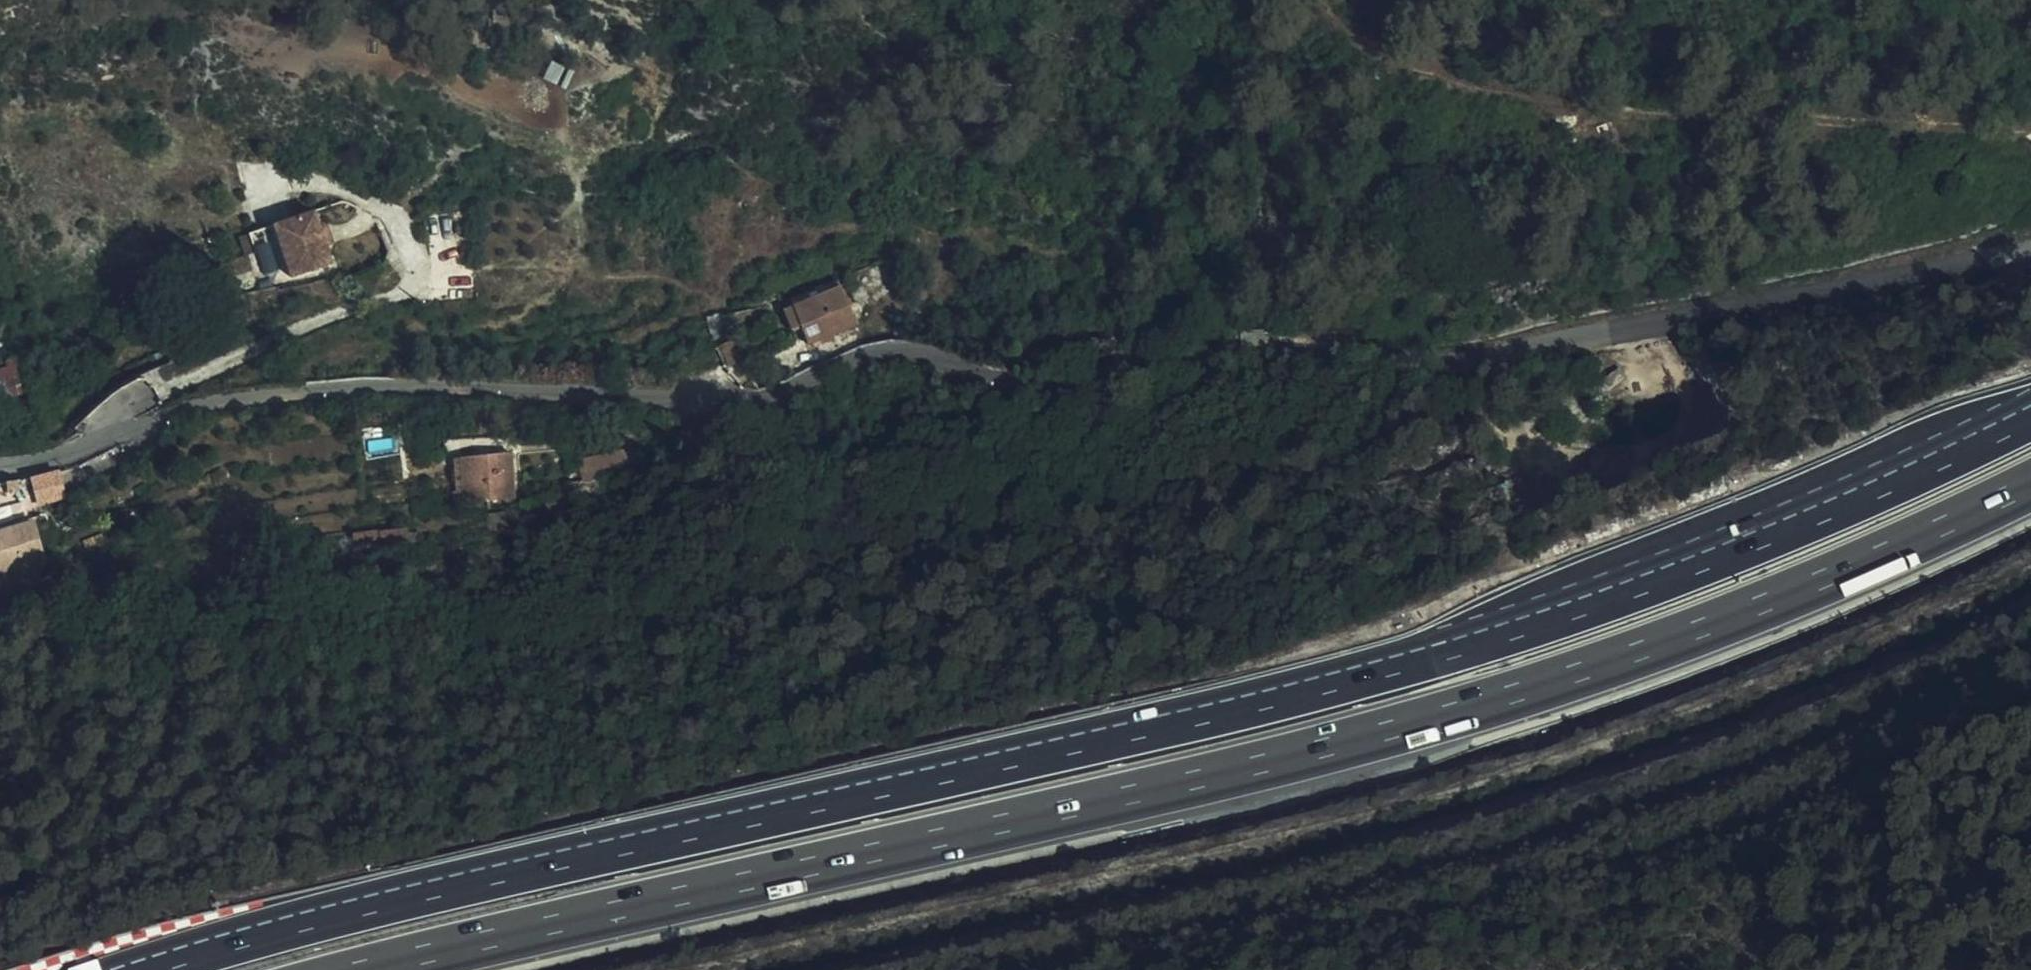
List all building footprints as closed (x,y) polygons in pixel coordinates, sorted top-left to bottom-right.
[(574,53),(573,41),(562,41),(562,53),(574,53)] [(327,251),(321,231),(315,215),(274,229),(281,249),(291,280),(332,266),(327,251)] [(328,228),(321,231),(327,251),(335,247),(328,228)] [(281,249),(274,229),(254,235),(261,255),(281,249)] [(792,307),(800,325),(807,343),(857,325),(838,280),(789,301),(792,307)] [(790,331),(800,325),(792,307),(781,311),(790,331)] [(207,336),(205,325),(187,326),(188,338),(207,336)] [(16,373),(15,366),(13,360),(11,360),(8,347),(6,347),(0,349),(0,352),(4,364),(0,365),(0,378),(16,373)] [(16,373),(0,378),(0,400),(22,394),(16,373)] [(484,448),(484,457),(494,456),(494,447),(484,448)] [(579,460),(584,481),(597,478),(628,471),(625,454),(624,450),(579,460)] [(628,471),(646,466),(643,450),(625,454),(628,471)] [(484,457),(461,460),(465,502),(513,497),(510,454),(494,456),(484,457)] [(465,502),(461,460),(453,461),(456,492),(452,493),(455,511),(466,510),(465,502)] [(46,489),(43,475),(18,481),(20,491),(22,500),(41,492),(46,489)] [(597,478),(584,481),(564,486),(568,502),(601,496),(597,478)] [(8,493),(20,491),(18,481),(7,483),(8,493)] [(140,527),(133,514),(124,518),(130,531),(140,527)] [(507,521),(505,514),(487,517),(487,524),(507,521)] [(42,564),(49,562),(37,521),(32,523),(39,551),(42,564)] [(507,521),(487,524),(489,533),(509,530),(507,521)] [(22,580),(16,558),(39,551),(32,523),(0,532),(0,586),(22,580)] [(367,551),(366,533),(353,536),(355,552),(367,551)] [(38,565),(42,564),(39,551),(16,558),(22,580),(40,574),(38,565)]
